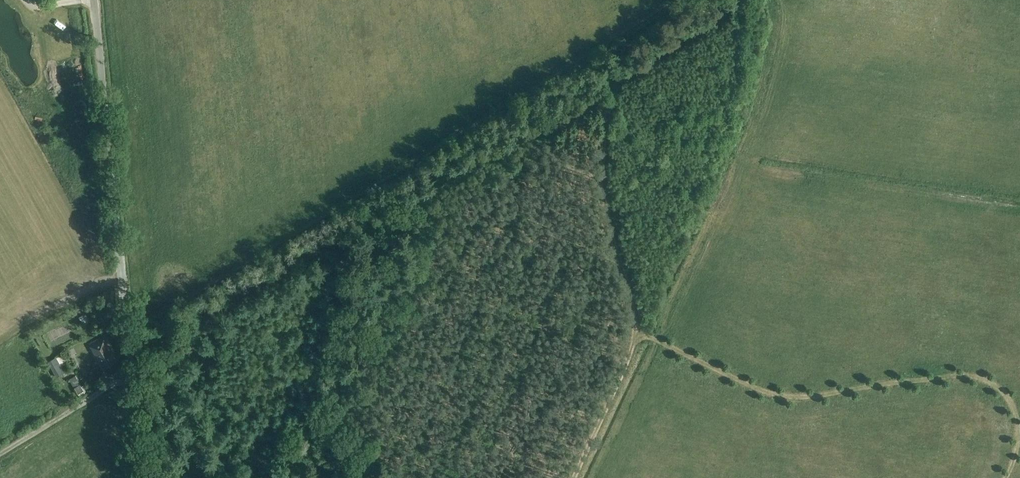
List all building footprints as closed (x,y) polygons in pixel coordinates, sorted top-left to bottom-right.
[(79,317),(84,325),(90,322),(85,313),(79,317)] [(104,334),(89,344),(103,368),(119,358),(104,334)] [(57,378),(62,375),(65,373),(56,357),(53,359),(47,362),(57,378)] [(73,386),(78,396),(85,392),(75,375),(66,380),(70,387),(73,386)]
